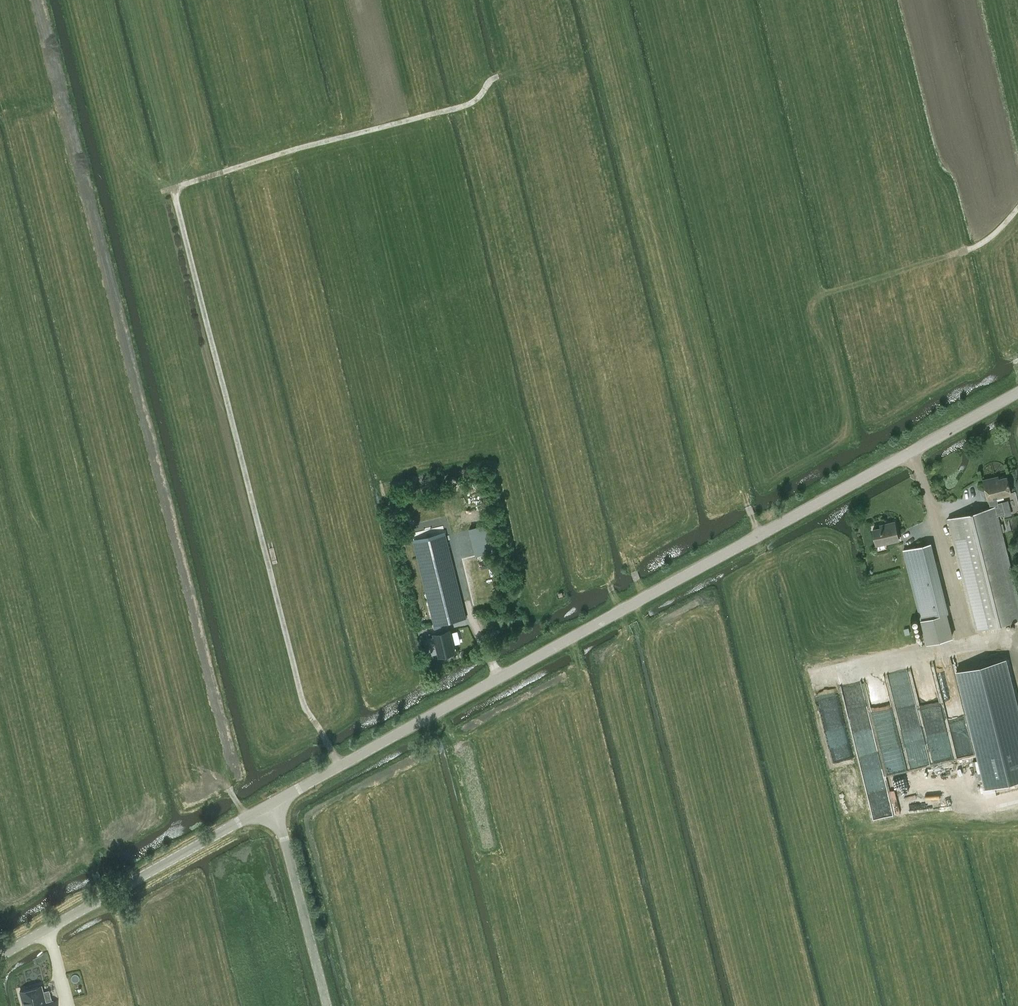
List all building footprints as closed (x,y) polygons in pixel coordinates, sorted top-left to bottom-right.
[(988,498),(991,507),(996,506),(998,515),(1004,513),(1001,501),(998,502),(996,496),(1011,493),(1006,477),(998,479),(993,480),(992,478),(983,480),(988,499),(988,498)] [(985,628),(1017,619),(1017,594),(998,515),(996,506),(991,507),(948,518),(976,630),(985,628)] [(894,521),(886,523),(887,526),(882,527),(873,529),(876,545),(899,540),(894,521)] [(487,524),(470,528),(476,555),(493,551),(487,524)] [(413,542),(434,626),(466,618),(446,534),(413,542)] [(929,543),(903,550),(926,642),(952,635),(929,543)] [(449,631),(436,634),(435,634),(440,654),(454,650),(449,631)] [(1005,659),(956,671),(986,787),(1017,779),(1017,712),(1005,659)] [(909,741),(917,741),(916,728),(908,729),(909,741)] [(24,1005),(54,1005),(52,1000),(45,1002),(41,986),(20,991),(24,1005)]
